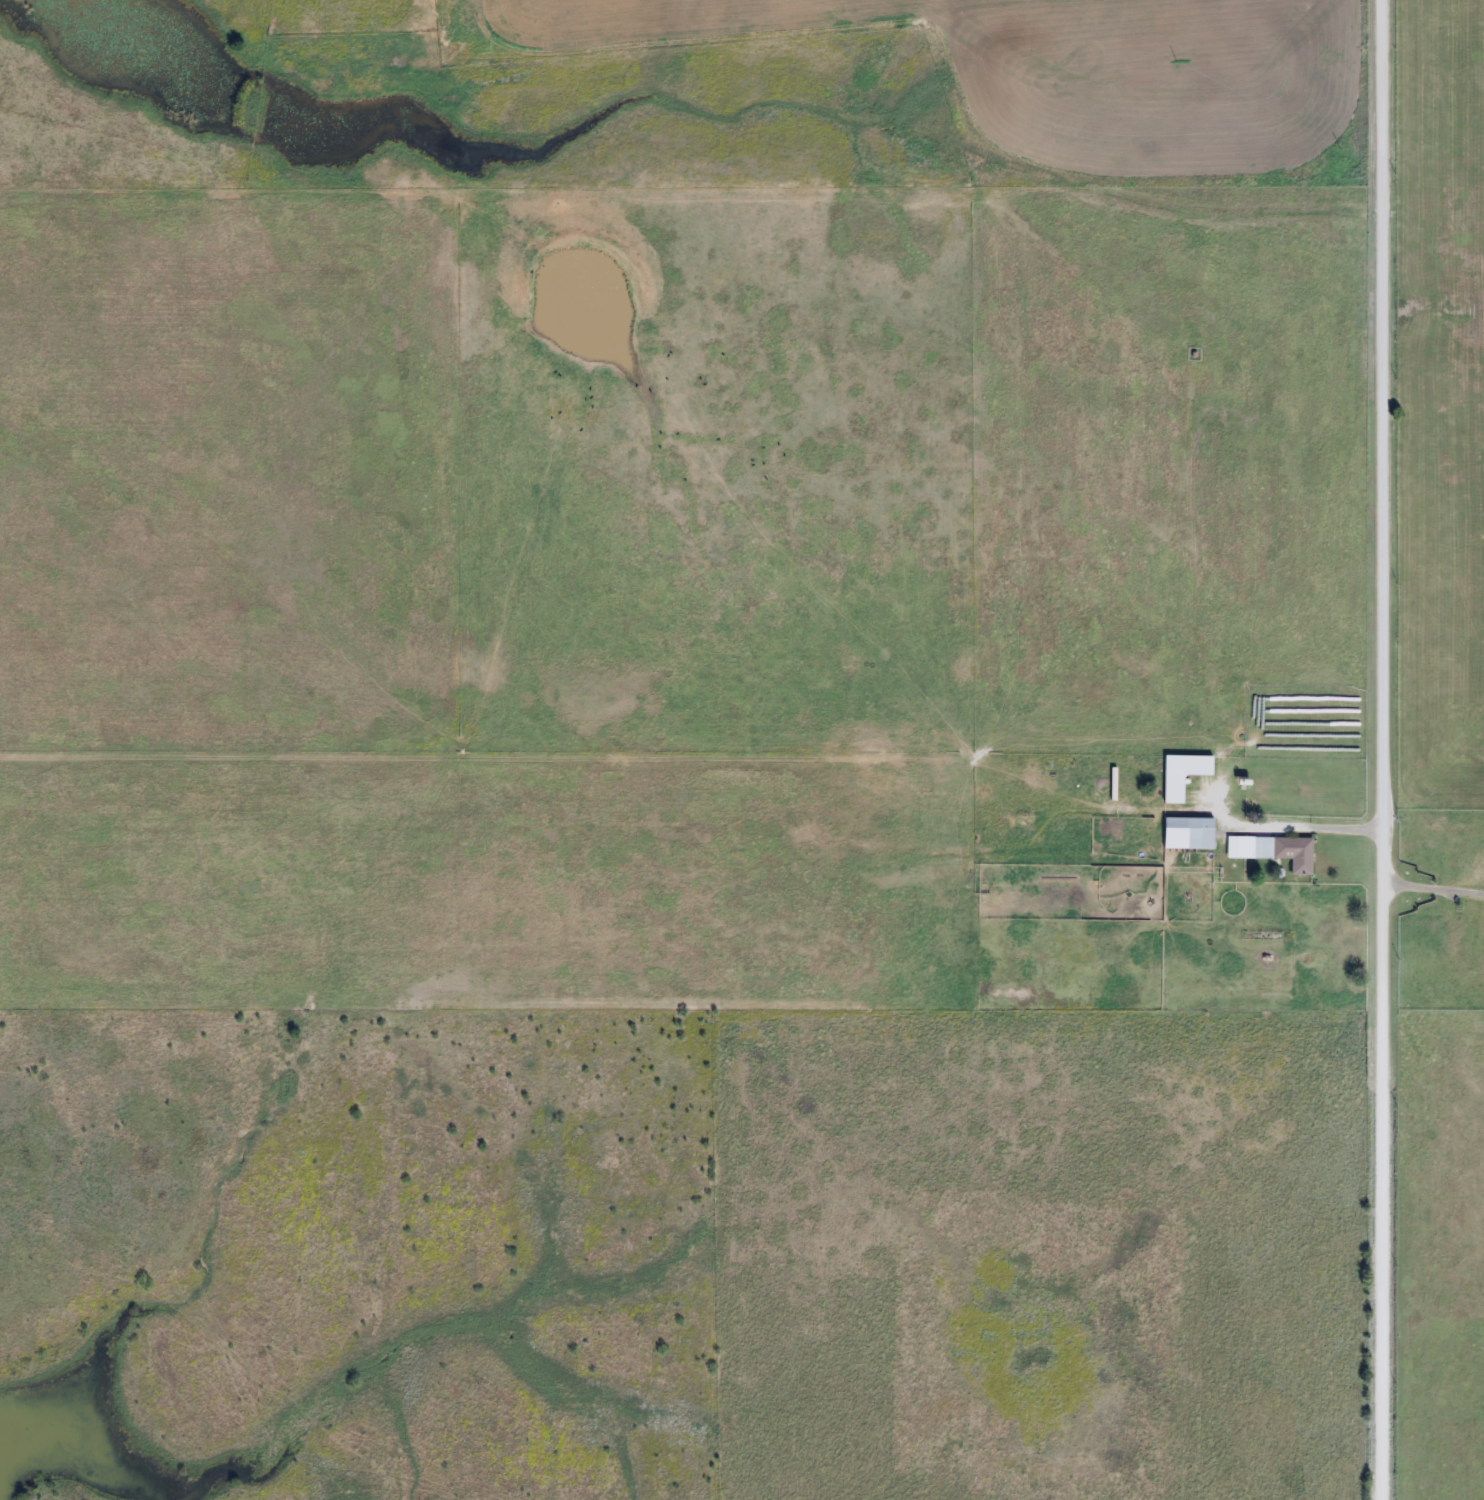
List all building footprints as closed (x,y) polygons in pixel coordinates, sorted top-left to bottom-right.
[(1210,776),(1210,756),(1162,756),(1162,804),(1181,804),(1181,776),(1210,776)] [(1212,849),(1212,819),(1162,819),(1162,849),(1212,849)] [(1289,876),(1310,876),(1310,838),(1225,837),(1225,859),(1289,859),(1289,876)]
